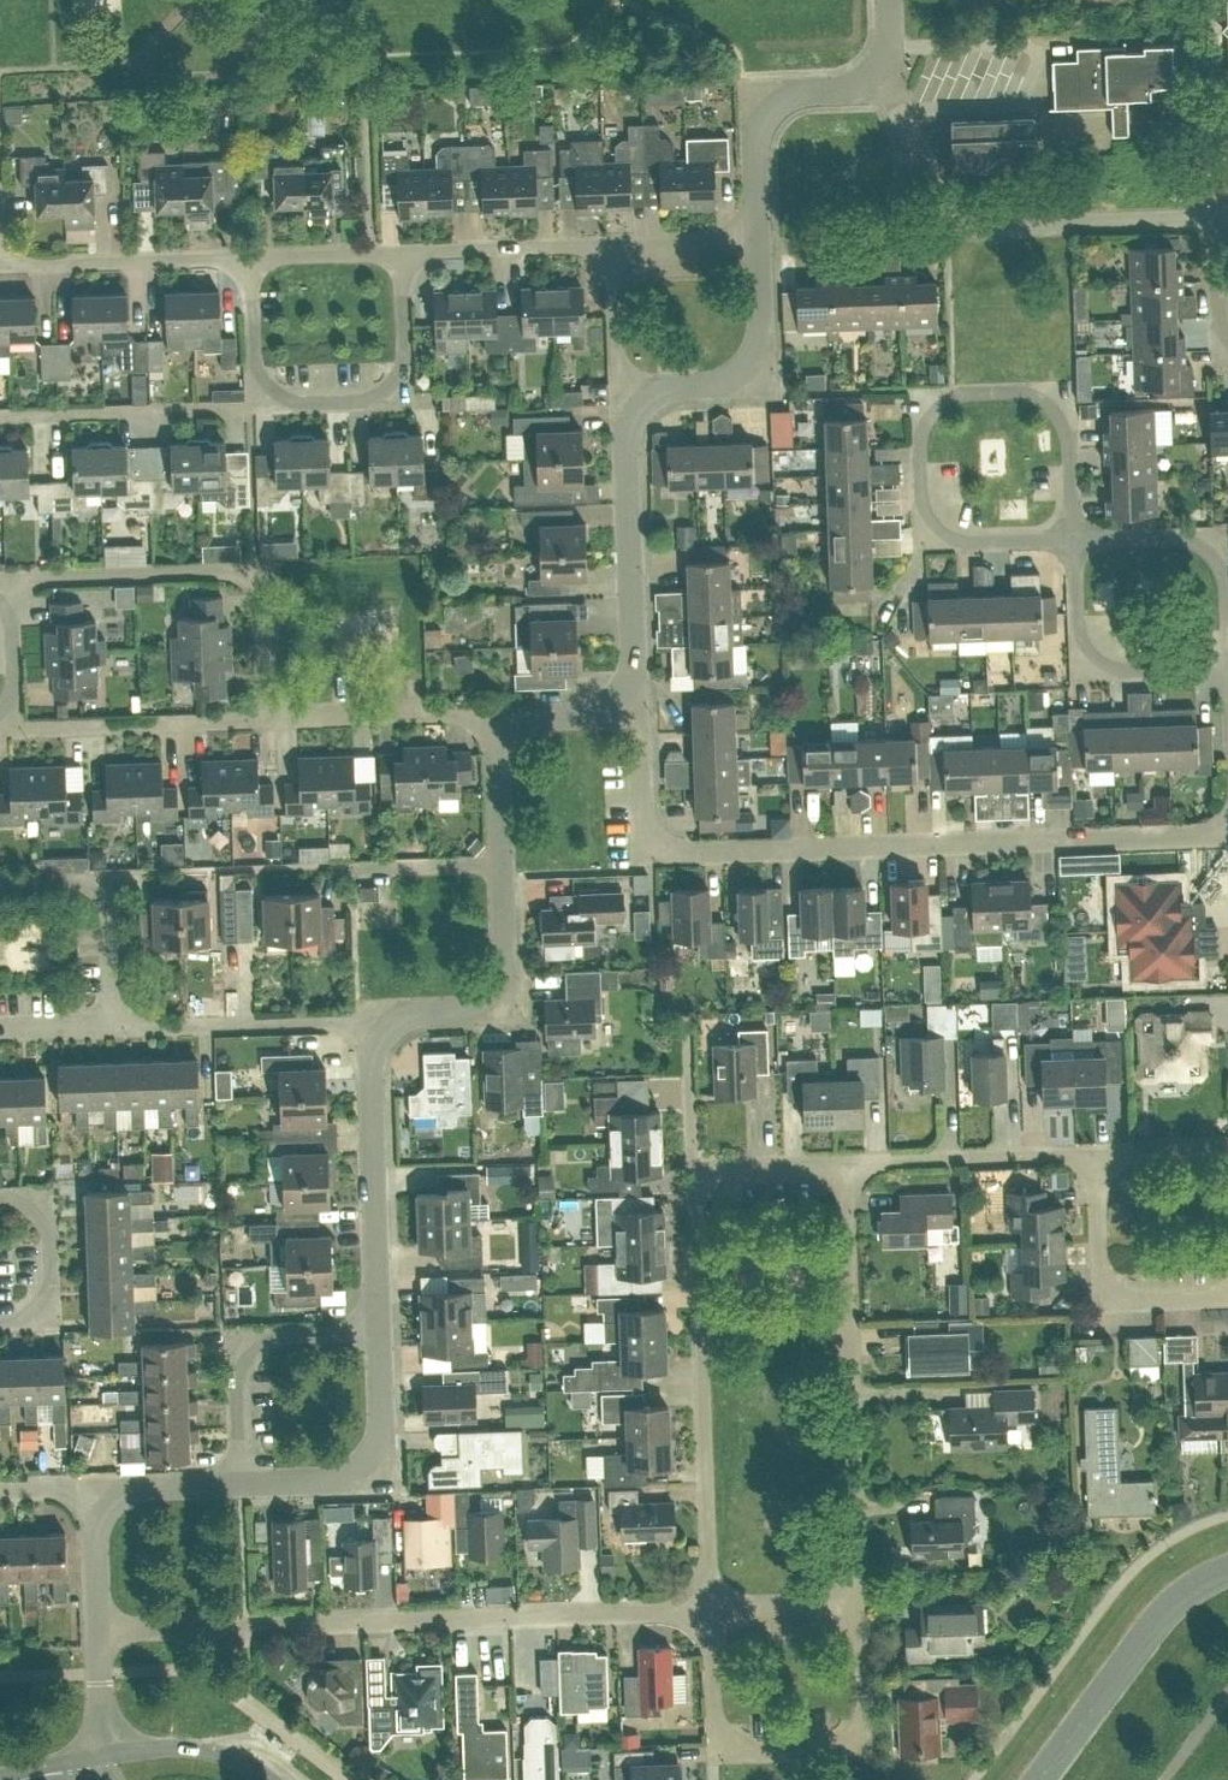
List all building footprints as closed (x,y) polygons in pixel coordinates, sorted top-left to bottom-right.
[(1112,135),(1128,135),(1127,98),(1125,52),(1125,41),(1124,41),(1124,45),(1076,47),(1077,59),(1053,60),(1054,107),(1049,107),(1049,109),(1111,106),(1112,135)] [(1130,49),(1130,52),(1125,52),(1127,98),(1152,98),(1152,96),(1151,96),(1150,87),(1156,87),(1156,86),(1172,85),(1173,92),(1174,92),(1172,44),(1143,45),(1143,46),(1145,46),(1145,51),(1138,52),(1138,49),(1138,48),(1137,47),(1136,46),(1134,45),(1133,45),(1132,46),(1131,46),(1131,47),(1130,48),(1130,49)] [(676,68),(677,90),(698,89),(697,67),(676,68)] [(1035,118),(1001,119),(1001,116),(985,117),(985,120),(951,121),(952,168),(1036,165),(1035,118)] [(631,206),(630,172),(645,172),(643,123),(628,124),(628,138),(621,138),(614,145),(615,161),(603,161),(602,161),(604,207),(605,207),(631,206)] [(643,123),(645,172),(660,171),(661,205),(687,204),(688,204),(687,158),(674,159),(673,144),(666,137),(659,137),(658,123),(643,123)] [(688,204),(687,204),(688,208),(716,207),(714,169),(729,169),(728,141),(728,136),(686,137),(687,158),(688,204)] [(575,174),(577,212),(605,211),(605,207),(604,207),(602,161),(603,161),(602,138),(570,139),(570,147),(559,147),(560,175),(575,174)] [(276,205),(303,204),(304,204),(303,170),(304,170),(303,159),(284,160),(283,140),(258,141),(260,176),(274,176),(276,205)] [(490,143),(481,143),(466,144),(467,178),(482,178),(483,211),(509,210),(510,210),(508,165),(496,165),(495,148),(490,143)] [(321,156),(303,156),(303,159),(304,170),(303,170),(304,204),(303,204),(304,215),(309,215),(309,221),(329,221),(329,214),(333,214),(332,184),(347,184),(346,144),(320,145),(321,156)] [(466,144),(450,145),(442,145),(436,152),(436,167),(424,168),(426,213),(453,212),(452,179),(467,178),(466,144)] [(551,175),(550,148),(523,148),(524,164),(508,165),(510,210),(509,210),(509,214),(537,213),(536,176),(551,175)] [(165,150),(139,151),(140,180),(155,180),(156,210),(184,209),(185,209),(184,174),(185,174),(184,163),(165,164),(165,150)] [(399,218),(427,217),(426,213),(424,168),(409,168),(408,153),(381,154),(382,181),(397,181),(399,218)] [(45,155),(20,155),(21,185),(36,184),(37,214),(65,213),(66,213),(65,178),(65,167),(46,168),(45,155)] [(184,161),(184,163),(185,174),(184,174),(185,209),(184,209),(185,220),(189,220),(189,226),(211,225),(211,219),(214,219),(213,189),(228,188),(227,159),(184,161)] [(95,223),(94,193),(109,193),(108,163),(82,164),(83,178),(65,178),(66,213),(65,213),(65,224),(95,223)] [(1173,246),(1130,248),(1131,283),(1182,281),(1181,265),(1174,265),(1173,246)] [(902,325),(937,324),(936,280),(925,281),(925,275),(922,271),(914,271),(914,274),(900,274),(902,325)] [(902,325),(900,274),(884,275),(885,282),(866,283),(867,327),(902,325)] [(833,338),(839,338),(839,328),(867,327),(866,283),(847,284),(847,276),(831,277),(833,338)] [(815,285),(796,286),(797,329),(827,328),(827,339),(833,338),(831,277),(815,278),(815,285)] [(1132,311),(1120,312),(1121,318),(1176,316),(1195,315),(1194,294),(1182,294),(1182,281),(1131,283),(1132,311)] [(553,331),(572,330),(574,347),(584,347),(582,287),(552,288),(553,331)] [(522,289),(523,319),(509,320),(511,350),(536,349),(535,332),(553,331),(552,288),(522,289)] [(222,367),(236,367),(235,336),(221,337),(221,332),(220,332),(219,290),(192,291),(194,347),(203,347),(203,351),(221,350),(222,367)] [(466,334),(485,333),(486,351),(511,350),(509,320),(496,320),(495,290),(465,291),(466,334)] [(192,291),(166,292),(167,349),(184,348),(194,347),(192,291)] [(467,351),(466,334),(465,291),(435,292),(437,352),(467,351)] [(122,371),(134,370),(149,370),(148,339),(134,340),(134,337),(129,334),(128,334),(127,293),(100,294),(101,336),(102,354),(121,353),(122,371)] [(91,337),(92,354),(102,354),(101,336),(100,294),(73,295),(74,337),(91,337)] [(8,297),(9,339),(36,338),(34,296),(8,297)] [(0,298),(0,355),(10,354),(9,339),(8,297),(0,298)] [(1076,309),(1076,319),(1090,319),(1090,309),(1076,309)] [(1184,350),(1184,334),(1176,335),(1176,316),(1121,318),(1121,324),(1132,323),(1133,352),(1184,350)] [(149,370),(163,369),(162,339),(148,339),(149,370)] [(57,379),(71,378),(70,342),(55,343),(57,379)] [(55,343),(41,343),(42,379),(57,379),(55,343)] [(1108,373),(1124,373),(1124,349),(1109,349),(1108,373)] [(1191,364),(1185,365),(1184,350),(1133,352),(1135,388),(1157,387),(1157,394),(1192,393),(1191,364)] [(1091,386),(1076,386),(1076,398),(1091,398),(1091,386)] [(583,404),(582,390),(552,391),(553,405),(583,404)] [(495,407),(495,393),(465,394),(465,408),(495,407)] [(867,446),(866,419),(866,417),(863,417),(863,403),(827,404),(827,418),(825,418),(825,420),(826,447),(867,446)] [(1155,444),(1154,408),(1110,410),(1111,430),(1103,430),(1104,446),(1155,444)] [(1210,453),(1227,453),(1227,409),(1209,409),(1210,453)] [(722,412),(712,418),(713,429),(723,434),(722,412)] [(732,417),(722,412),(723,434),(732,428),(732,417)] [(514,432),(528,432),(536,431),(537,458),(583,456),(582,429),(569,430),(569,415),(513,417),(514,432)] [(370,470),(365,470),(350,470),(351,501),(351,505),(366,505),(365,481),(397,480),(395,430),(386,430),(382,435),(369,436),(370,470)] [(439,497),(438,467),(423,468),(422,434),(409,434),(404,430),(395,430),(397,480),(402,480),(402,486),(414,485),(414,498),(439,497)] [(793,431),(774,432),(775,444),(794,443),(793,431)] [(275,439),(277,473),(256,474),(257,504),(272,503),(271,485),(304,484),(302,433),(293,434),(288,439),(275,439)] [(316,438),(311,433),(302,433),(304,484),(319,483),(319,502),(351,501),(350,470),(329,471),(328,437),(316,438)] [(166,507),(175,507),(185,497),(184,488),(200,487),(198,437),(189,437),(184,442),(172,443),(173,469),(165,477),(150,477),(151,512),(166,512),(166,507)] [(216,496),(226,505),(250,504),(249,474),(234,474),(226,467),(225,441),(212,441),(207,437),(198,437),(200,487),(200,497),(216,496)] [(137,508),(137,513),(151,512),(150,477),(135,478),(127,470),(126,445),(114,445),(109,440),(100,441),(101,491),(117,490),(117,499),(127,508),(137,508)] [(86,501),(86,491),(101,491),(100,441),(91,441),(86,446),(73,446),(74,472),(66,480),(52,481),(53,511),(53,516),(68,515),(68,510),(77,510),(86,501)] [(724,483),(751,482),(751,483),(753,483),(753,480),(768,479),(766,443),(752,444),(752,441),(750,441),(750,442),(723,443),(724,483)] [(670,485),(697,484),(696,443),(669,444),(667,444),(667,447),(652,447),(654,483),(668,483),(668,486),(670,485)] [(697,484),(724,483),(723,443),(696,443),(697,484)] [(38,512),(53,511),(52,481),(29,482),(28,448),(15,448),(10,444),(1,444),(3,494),(38,493),(38,512)] [(1104,446),(1104,462),(1112,461),(1112,480),(1156,478),(1155,444),(1104,446)] [(898,462),(867,463),(867,446),(826,447),(827,474),(898,472),(898,462)] [(571,483),(584,483),(583,456),(537,458),(524,458),(525,483),(514,484),(515,500),(572,498),(571,483)] [(868,483),(899,482),(898,472),(827,474),(828,502),(868,500),(868,483)] [(1106,515),(1157,514),(1156,478),(1112,480),(1113,499),(1106,499),(1106,515)] [(900,517),(869,518),(868,500),(828,502),(829,529),(900,527),(900,517)] [(522,526),(539,525),(540,551),(586,550),(585,523),(573,523),(572,508),(521,510),(522,526)] [(670,516),(670,533),(685,533),(685,517),(670,516)] [(870,538),(900,536),(900,527),(829,529),(830,557),(870,555),(870,538)] [(98,557),(123,555),(122,539),(97,541),(98,557)] [(236,542),(236,559),(251,559),(250,542),(236,542)] [(261,557),(279,557),(278,542),(260,542),(261,557)] [(687,563),(688,563),(689,590),(729,588),(728,562),(729,562),(729,559),(726,560),(725,545),(689,546),(690,561),(687,561),(687,563)] [(575,592),(575,577),(587,577),(586,550),(540,551),(541,578),(529,578),(529,594),(575,592)] [(830,557),(831,584),(830,584),(831,586),(833,585),(834,600),(870,599),(869,584),(872,584),(872,582),(871,582),(870,555),(830,557)] [(958,596),(957,580),(956,581),(958,636),(985,635),(984,595),(984,587),(983,564),(973,565),(974,595),(958,596)] [(983,564),(984,587),(993,581),(993,569),(983,564)] [(1013,634),(1040,633),(1040,634),(1042,634),(1042,631),(1056,630),(1055,594),(1040,595),(1040,572),(1011,573),(1011,594),(1013,634)] [(931,638),(931,637),(958,636),(956,581),(928,582),(928,596),(928,599),(913,600),(915,636),(929,635),(929,638),(931,638)] [(741,588),(729,588),(689,590),(690,617),(742,615),(741,588)] [(1011,594),(984,595),(985,635),(1013,634),(1011,594)] [(180,635),(171,635),(172,647),(231,646),(230,624),(223,624),(222,595),(192,596),(193,616),(179,616),(180,635)] [(52,630),(45,630),(46,652),(105,650),(105,638),(96,638),(96,619),(82,620),(81,600),(51,602),(52,630)] [(577,644),(576,617),(573,617),(572,601),(521,603),(521,604),(515,604),(517,647),(531,646),(577,644)] [(675,608),(658,608),(658,618),(681,618),(675,608)] [(690,629),(691,644),(691,645),(731,643),(743,643),(742,615),(690,617),(681,618),(658,618),(659,628),(683,627),(688,629),(690,629)] [(733,670),(732,670),(731,643),(691,645),(691,644),(671,644),(672,674),(694,673),(694,688),(730,686),(730,672),(733,672),(733,670)] [(566,671),(578,671),(577,644),(531,646),(532,672),(515,673),(515,688),(566,686),(566,671)] [(172,647),(173,678),(195,678),(196,697),(226,696),(225,667),(232,667),(231,646),(172,647)] [(54,697),(85,696),(84,682),(98,681),(97,663),(106,662),(105,650),(46,652),(47,674),(54,673),(54,697)] [(747,671),(733,672),(730,672),(730,686),(748,686),(747,671)] [(693,704),(694,731),(734,729),(733,702),(734,702),(734,700),(731,700),(730,686),(694,688),(695,702),(692,702),(692,704),(693,704)] [(1042,690),(1029,690),(1029,705),(1042,705),(1042,690)] [(1127,692),(1128,710),(1112,710),(1114,765),(1141,764),(1138,691),(1127,692)] [(1151,709),(1150,691),(1138,691),(1141,764),(1169,763),(1167,708),(1151,709)] [(940,711),(939,693),(927,693),(928,712),(940,711)] [(1169,763),(1195,762),(1195,763),(1197,763),(1197,760),(1212,760),(1211,724),(1196,724),(1196,722),(1195,708),(1167,708),(1169,763)] [(1087,766),(1087,765),(1114,765),(1112,710),(1084,711),(1084,725),(1084,728),(1069,729),(1070,746),(1071,764),(1085,763),(1085,766),(1087,766)] [(1054,744),(1027,745),(1028,785),(1057,784),(1057,782),(1072,781),(1071,764),(1070,746),(1069,729),(1069,712),(1054,713),(1055,744),(1054,744)] [(915,739),(929,739),(928,719),(914,720),(915,737),(915,739)] [(776,742),(776,720),(760,720),(761,743),(776,742)] [(734,729),(694,731),(695,758),(735,757),(734,729)] [(916,779),(916,776),(930,776),(929,751),(930,751),(929,739),(915,739),(915,737),(913,737),(886,738),(887,779),(914,778),(914,779),(916,779)] [(886,738),(858,739),(860,780),(887,779),(886,738)] [(860,780),(858,739),(831,740),(832,781),(860,780)] [(806,782),(832,781),(831,740),(804,741),(802,741),(802,743),(788,744),(789,780),(803,779),(804,782),(806,782)] [(439,804),(439,795),(458,794),(457,781),(472,780),(471,750),(447,751),(447,744),(425,745),(427,804),(439,804)] [(381,784),(381,795),(396,795),(396,806),(400,810),(410,810),(415,805),(427,804),(425,745),(403,746),(403,753),(380,753),(381,784)] [(1001,785),(1016,785),(1028,785),(1027,745),(1000,746),(1001,785)] [(974,786),(985,786),(1001,785),(1000,746),(972,747),(974,786)] [(947,787),(974,786),(972,747),(946,748),(943,748),(944,750),(930,751),(929,751),(930,776),(930,785),(945,785),(945,787),(947,787)] [(686,758),(681,749),(669,749),(664,759),(686,758)] [(355,780),(354,754),(326,755),(328,803),(343,803),(343,811),(371,810),(370,780),(355,780)] [(313,812),(313,804),(328,803),(326,755),(298,756),(299,782),(284,783),(286,813),(313,812)] [(749,756),(735,757),(695,758),(696,786),(736,784),(750,784),(749,756)] [(247,815),(275,814),(273,783),(259,784),(258,758),(230,759),(232,807),(247,806),(247,815)] [(681,768),(686,758),(664,759),(670,769),(681,768)] [(217,816),(217,807),(232,807),(230,759),(202,760),(203,786),(188,786),(190,817),(217,816)] [(151,810),(151,818),(179,817),(177,787),(163,787),(162,761),(134,762),(136,810),(151,810)] [(121,819),(120,811),(136,810),(134,762),(106,763),(106,789),(92,790),(93,820),(121,819)] [(67,791),(66,765),(38,766),(39,814),(55,813),(55,822),(82,821),(81,790),(67,791)] [(24,814),(39,814),(38,766),(10,767),(11,793),(0,793),(0,823),(25,823),(24,814)] [(696,786),(697,812),(696,812),(696,814),(699,814),(699,829),(736,827),(735,813),(738,813),(738,811),(737,811),(736,784),(696,786)] [(851,805),(861,810),(860,788),(851,794),(851,805)] [(860,788),(861,810),(870,804),(870,793),(860,788)] [(992,818),(1002,818),(1001,795),(992,801),(992,818)] [(1012,817),(1011,800),(1002,795),(1001,795),(1002,818),(1012,817)] [(1073,797),(1074,816),(1093,815),(1092,796),(1073,797)] [(753,827),(752,812),(738,813),(735,813),(736,827),(753,827)] [(321,831),(319,849),(337,850),(338,832),(321,831)] [(1061,854),(1061,871),(1090,870),(1089,853),(1061,854)] [(54,857),(42,857),(43,870),(55,870),(54,857)] [(648,873),(634,873),(635,892),(648,891),(648,873)] [(1030,908),(1029,879),(1000,880),(1002,926),(1016,926),(1017,939),(1048,938),(1047,908),(1030,908)] [(1002,943),(1001,926),(1002,926),(1000,880),(972,881),(973,911),(953,911),(953,913),(954,948),(954,950),(975,949),(974,944),(1002,943)] [(1118,930),(1130,929),(1204,927),(1204,902),(1184,903),(1184,907),(1175,908),(1175,902),(1179,902),(1178,880),(1116,882),(1118,930)] [(926,914),(925,881),(893,882),(894,927),(910,927),(911,950),(942,949),(941,914),(926,914)] [(360,899),(378,898),(378,886),(360,886),(360,899)] [(740,937),(752,936),(753,955),(784,954),(782,886),(738,888),(740,937)] [(853,954),(853,947),(881,946),(881,916),(863,916),(862,886),(832,887),(833,930),(832,930),(833,954),(853,954)] [(253,940),(251,887),(236,888),(238,941),(253,940)] [(815,931),(832,930),(833,930),(832,887),(802,888),(803,919),(788,919),(789,955),(804,954),(804,948),(815,948),(815,931)] [(221,888),(222,941),(238,941),(236,888),(221,888)] [(709,937),(709,956),(725,956),(724,920),(710,920),(708,889),(672,890),(672,900),(660,900),(661,921),(673,921),(674,939),(709,937)] [(622,891),(573,893),(574,907),(543,909),(544,942),(546,942),(546,957),(565,956),(564,941),(593,940),(593,921),(623,919),(622,891)] [(334,905),(319,905),(318,893),(292,894),(293,940),(320,939),(320,956),(336,955),(334,905)] [(265,895),(266,941),(293,940),(292,894),(265,895)] [(183,944),(209,943),(208,897),(181,898),(183,944)] [(156,952),(156,945),(183,944),(181,898),(154,899),(155,911),(140,912),(141,953),(156,952)] [(942,949),(954,948),(953,913),(941,914),(942,949)] [(345,916),(334,916),(335,938),(346,938),(345,916)] [(1188,953),(1188,948),(1198,947),(1198,952),(1217,951),(1217,926),(1204,927),(1130,929),(1132,977),(1193,975),(1193,953),(1188,953)] [(593,1034),(593,1020),(602,1020),(600,983),(618,983),(617,969),(567,970),(568,998),(546,999),(548,1051),(569,1050),(568,1035),(593,1034)] [(923,991),(923,999),(940,999),(940,990),(923,991)] [(960,995),(961,1010),(979,1009),(978,994),(960,995)] [(1016,1001),(991,1002),(992,1028),(1017,1027),(1016,1001)] [(928,1036),(901,1037),(903,1080),(923,1080),(924,1087),(944,1086),(942,1037),(957,1037),(956,1003),(927,1004),(928,1036)] [(773,1010),(765,1010),(765,1021),(774,1021),(773,1010)] [(1138,1063),(1138,1075),(1143,1080),(1155,1079),(1160,1074),(1174,1074),(1179,1079),(1201,1078),(1206,1073),(1205,1051),(1199,1047),(1199,1035),(1205,1041),(1209,1041),(1209,1036),(1213,1036),(1212,1015),(1208,1015),(1208,1010),(1188,1011),(1183,1016),(1158,1017),(1153,1012),(1141,1012),(1136,1018),(1136,1030),(1141,1034),(1142,1058),(1138,1063)] [(755,1092),(753,1060),(768,1060),(767,1028),(738,1029),(738,1045),(714,1046),(716,1094),(755,1092)] [(214,1035),(215,1069),(218,1069),(232,1068),(234,1068),(232,1034),(214,1035)] [(1072,1056),(1072,1041),(1072,1036),(1052,1037),(1052,1041),(1024,1042),(1025,1075),(1042,1074),(1043,1102),(1074,1101),(1072,1056)] [(972,1053),(974,1098),(1006,1097),(1004,1052),(1003,1037),(993,1037),(993,1052),(972,1053)] [(1120,1039),(1092,1040),(1072,1041),(1072,1056),(1074,1101),(1087,1100),(1087,1106),(1106,1105),(1104,1072),(1121,1071),(1120,1039)] [(523,1114),(543,1113),(542,1075),(523,1075),(521,1048),(483,1049),(485,1106),(523,1104),(523,1114)] [(424,1092),(409,1092),(409,1114),(436,1113),(436,1123),(456,1123),(456,1112),(471,1112),(469,1056),(455,1056),(455,1050),(423,1051),(424,1092)] [(262,1070),(280,1069),(280,1096),(326,1094),(326,1067),(313,1067),(312,1052),(261,1054),(262,1070)] [(847,1056),(847,1079),(833,1079),(834,1123),(863,1121),(862,1091),(879,1090),(878,1055),(847,1056)] [(833,1079),(818,1080),(817,1057),(786,1059),(787,1093),(804,1093),(805,1124),(834,1123),(833,1079)] [(185,1101),(187,1124),(199,1124),(198,1100),(197,1058),(169,1059),(170,1101),(171,1101),(185,1101)] [(159,1125),(172,1125),(171,1101),(170,1101),(169,1059),(142,1060),(143,1102),(158,1102),(159,1125)] [(132,1126),(144,1126),(143,1102),(142,1060),(114,1061),(116,1103),(131,1103),(132,1126)] [(116,1103),(114,1061),(87,1062),(88,1105),(103,1104),(104,1127),(117,1127),(116,1103)] [(87,1062),(59,1063),(60,1106),(76,1105),(77,1128),(89,1128),(88,1105),(87,1062)] [(215,1069),(216,1097),(232,1096),(232,1068),(218,1069),(215,1069)] [(46,1118),(45,1076),(17,1077),(18,1119),(33,1118),(34,1142),(47,1142),(46,1118)] [(19,1142),(18,1119),(17,1077),(0,1077),(0,1120),(6,1119),(7,1143),(19,1142)] [(545,1082),(545,1092),(564,1092),(563,1082),(545,1082)] [(315,1136),(315,1121),(327,1121),(326,1094),(280,1096),(281,1122),(273,1122),(274,1137),(274,1138),(315,1136)] [(595,1124),(610,1123),(611,1143),(660,1142),(659,1111),(627,1112),(626,1095),(594,1096),(595,1124)] [(270,1153),(282,1153),(283,1179),(329,1178),(328,1151),(316,1151),(315,1136),(274,1138),(274,1137),(269,1137),(270,1153)] [(611,1143),(612,1164),(597,1164),(597,1175),(587,1175),(588,1190),(620,1188),(620,1175),(661,1173),(660,1142),(611,1143)] [(529,1164),(517,1164),(518,1179),(530,1179),(529,1164)] [(260,1196),(274,1196),(274,1172),(260,1172),(260,1196)] [(417,1193),(418,1220),(469,1218),(489,1217),(488,1202),(480,1202),(479,1172),(447,1173),(447,1192),(417,1193)] [(318,1220),(318,1205),(330,1204),(329,1178),(283,1179),(284,1205),(276,1206),(277,1221),(318,1220)] [(129,1189),(86,1191),(88,1219),(130,1218),(130,1217),(129,1202),(153,1201),(152,1189),(129,1190),(129,1189)] [(1009,1227),(1021,1227),(1022,1243),(1063,1241),(1062,1205),(1046,1206),(1045,1191),(1008,1192),(1009,1227)] [(912,1209),(882,1210),(883,1243),(926,1241),(926,1225),(952,1224),(951,1193),(911,1194),(912,1209)] [(597,1244),(618,1243),(664,1242),(663,1209),(630,1211),(629,1195),(595,1196),(596,1226),(597,1244)] [(245,1213),(244,1227),(268,1227),(268,1214),(245,1213)] [(130,1230),(154,1229),(153,1216),(130,1217),(130,1218),(88,1219),(88,1247),(131,1245),(130,1244),(130,1230)] [(169,1216),(154,1216),(155,1234),(170,1233),(169,1216)] [(481,1233),(470,1234),(469,1218),(418,1220),(419,1247),(449,1246),(450,1265),(482,1264),(481,1233)] [(271,1263),(286,1263),(332,1261),(331,1234),(319,1235),(318,1220),(277,1221),(278,1237),(271,1237),(271,1263)] [(1011,1270),(1012,1295),(1049,1293),(1048,1278),(1065,1277),(1063,1241),(1022,1243),(1023,1269),(1011,1270)] [(599,1292),(633,1291),(632,1275),(665,1274),(664,1242),(618,1243),(618,1261),(598,1262),(599,1292)] [(131,1257),(155,1256),(154,1244),(130,1244),(131,1245),(88,1247),(89,1274),(131,1272),(131,1257)] [(422,1264),(421,1252),(397,1253),(398,1265),(422,1264)] [(321,1288),(333,1288),(332,1261),(286,1263),(287,1289),(275,1289),(275,1305),(321,1303),(321,1288)] [(132,1284),(156,1283),(155,1271),(131,1272),(89,1274),(90,1301),(132,1299),(132,1284)] [(500,1288),(513,1287),(513,1274),(499,1274),(500,1288)] [(422,1322),(471,1320),(486,1320),(484,1276),(454,1277),(454,1291),(421,1292),(422,1322)] [(579,1307),(578,1283),(533,1285),(534,1308),(579,1307)] [(603,1310),(604,1320),(602,1320),(603,1340),(622,1339),(665,1338),(664,1308),(633,1309),(632,1295),(597,1296),(597,1310),(603,1310)] [(90,1301),(91,1329),(133,1328),(133,1312),(157,1311),(156,1298),(132,1299),(90,1301)] [(951,1298),(951,1313),(965,1313),(965,1298),(951,1298)] [(574,1332),(595,1332),(595,1310),(574,1310),(574,1332)] [(962,1367),(961,1347),(983,1346),(982,1319),(914,1321),(916,1368),(962,1367)] [(487,1349),(472,1350),(471,1320),(422,1322),(423,1352),(457,1351),(457,1365),(487,1363),(487,1349)] [(119,1361),(119,1373),(144,1372),(143,1372),(187,1370),(186,1354),(193,1353),(193,1347),(195,1347),(195,1341),(186,1341),(186,1340),(173,1341),(173,1326),(142,1327),(143,1342),(142,1342),(143,1360),(119,1361)] [(537,1356),(536,1331),(519,1331),(519,1357),(537,1356)] [(1129,1335),(1130,1364),(1158,1363),(1158,1334),(1129,1335)] [(1181,1334),(1163,1334),(1164,1360),(1182,1360),(1181,1334)] [(635,1369),(666,1368),(665,1338),(622,1339),(622,1358),(591,1359),(591,1365),(574,1366),(574,1372),(563,1372),(563,1389),(600,1388),(636,1386),(635,1369)] [(52,1397),(53,1421),(65,1420),(65,1396),(64,1354),(35,1355),(36,1397),(37,1397),(52,1397)] [(26,1421),(38,1421),(37,1397),(36,1397),(35,1355),(8,1356),(9,1398),(10,1398),(25,1398),(26,1421)] [(10,1422),(10,1398),(9,1398),(8,1356),(0,1357),(0,1422),(10,1422)] [(474,1392),(492,1391),(508,1390),(507,1368),(460,1369),(461,1384),(424,1386),(425,1419),(475,1417),(474,1392)] [(120,1390),(120,1402),(145,1401),(188,1399),(187,1383),(194,1382),(194,1376),(196,1376),(196,1370),(187,1370),(143,1372),(144,1372),(144,1389),(120,1390)] [(1227,1435),(1227,1370),(1219,1371),(1221,1436),(1227,1435)] [(1179,1414),(1179,1437),(1221,1436),(1219,1371),(1193,1371),(1194,1399),(1184,1400),(1184,1413),(1179,1414)] [(950,1408),(952,1447),(953,1447),(953,1445),(1006,1444),(1005,1420),(1034,1419),(1033,1389),(994,1390),(995,1407),(952,1409),(952,1407),(941,1407),(941,1409),(950,1408)] [(602,1422),(627,1421),(628,1435),(668,1434),(667,1405),(633,1406),(633,1392),(601,1393),(602,1422)] [(145,1417),(121,1418),(121,1431),(146,1430),(146,1429),(189,1428),(188,1411),(195,1411),(195,1405),(197,1405),(197,1398),(188,1399),(145,1401),(145,1417)] [(1120,1480),(1118,1405),(1084,1406),(1088,1515),(1155,1512),(1154,1479),(1120,1480)] [(543,1407),(528,1408),(529,1426),(544,1425),(543,1407)] [(198,1434),(198,1427),(189,1428),(146,1429),(146,1430),(146,1446),(122,1447),(122,1460),(147,1459),(190,1458),(189,1440),(196,1440),(196,1434),(198,1434)] [(458,1453),(441,1454),(441,1462),(435,1462),(430,1465),(428,1470),(428,1486),(482,1484),(482,1467),(503,1466),(503,1472),(524,1471),(522,1427),(458,1429),(458,1453)] [(38,1447),(37,1428),(20,1429),(21,1447),(38,1447)] [(639,1466),(669,1465),(668,1434),(628,1435),(628,1452),(603,1453),(604,1484),(639,1483),(639,1466)] [(609,1510),(622,1509),(623,1537),(674,1536),(673,1501),(638,1502),(637,1488),(608,1489),(609,1510)] [(428,1519),(407,1520),(408,1560),(449,1559),(448,1525),(455,1524),(454,1490),(427,1491),(428,1519)] [(502,1553),(501,1510),(500,1496),(481,1496),(481,1510),(470,1511),(469,1490),(454,1490),(455,1524),(455,1525),(469,1525),(470,1555),(502,1553)] [(534,1492),(518,1492),(518,1509),(527,1509),(535,1500),(534,1492)] [(941,1515),(937,1519),(910,1520),(911,1554),(963,1552),(963,1544),(975,1531),(974,1494),(940,1495),(941,1515)] [(577,1517),(543,1518),(528,1519),(529,1546),(544,1545),(544,1566),(579,1564),(578,1544),(595,1543),(593,1499),(576,1499),(577,1517)] [(345,1584),(376,1583),(374,1551),(392,1550),(391,1516),(373,1517),(373,1538),(344,1539),(344,1554),(330,1555),(330,1573),(345,1573),(345,1584)] [(305,1519),(272,1520),(275,1587),(307,1586),(307,1578),(322,1577),(321,1560),(307,1560),(305,1519)] [(41,1526),(41,1523),(34,1524),(35,1533),(37,1576),(54,1576),(54,1600),(67,1600),(66,1575),(67,1575),(65,1532),(47,1532),(47,1526),(41,1526)] [(12,1525),(6,1525),(6,1534),(8,1577),(25,1577),(26,1601),(38,1601),(37,1576),(35,1533),(19,1533),(18,1527),(12,1527),(12,1525)] [(9,1602),(8,1577),(6,1534),(0,1534),(0,1602),(9,1602)] [(614,1557),(602,1557),(602,1572),(614,1572),(614,1557)] [(934,1652),(972,1651),(971,1635),(983,1635),(982,1603),(936,1605),(936,1612),(921,1613),(922,1626),(906,1626),(907,1660),(934,1659),(934,1652)] [(670,1645),(639,1647),(640,1674),(624,1674),(625,1714),(662,1713),(662,1702),(672,1702),(670,1645)] [(607,1652),(589,1653),(588,1648),(572,1649),(572,1668),(559,1668),(560,1711),(590,1710),(590,1705),(609,1704),(607,1652)] [(346,1665),(312,1666),(312,1672),(308,1677),(312,1680),(307,1685),(308,1698),(317,1707),(326,1707),(342,1722),(363,1721),(361,1656),(346,1657),(346,1665)] [(558,1658),(541,1658),(542,1693),(559,1692),(558,1658)] [(367,1661),(368,1695),(385,1695),(384,1661),(367,1661)] [(410,1674),(410,1671),(392,1672),(393,1695),(398,1694),(398,1702),(393,1703),(394,1730),(431,1729),(431,1720),(442,1720),(440,1663),(418,1664),(418,1674),(410,1674)] [(477,1671),(455,1672),(457,1731),(462,1730),(464,1778),(508,1777),(507,1728),(479,1729),(477,1671)] [(922,1746),(939,1745),(938,1714),(976,1713),(975,1683),(959,1684),(959,1675),(929,1676),(929,1695),(899,1697),(901,1749),(923,1749),(922,1746)] [(530,1745),(524,1751),(524,1755),(523,1755),(524,1779),(559,1779),(558,1743),(551,1743),(556,1738),(555,1722),(548,1715),(531,1716),(525,1723),(525,1740),(530,1745)] [(629,1736),(629,1723),(607,1723),(607,1736),(629,1736)] [(604,1765),(604,1743),(586,1743),(586,1765),(604,1765)] [(614,1750),(615,1775),(633,1775),(633,1779),(678,1779),(678,1762),(644,1763),(644,1749),(614,1750)] [(560,1752),(561,1767),(575,1766),(574,1752),(560,1752)]
